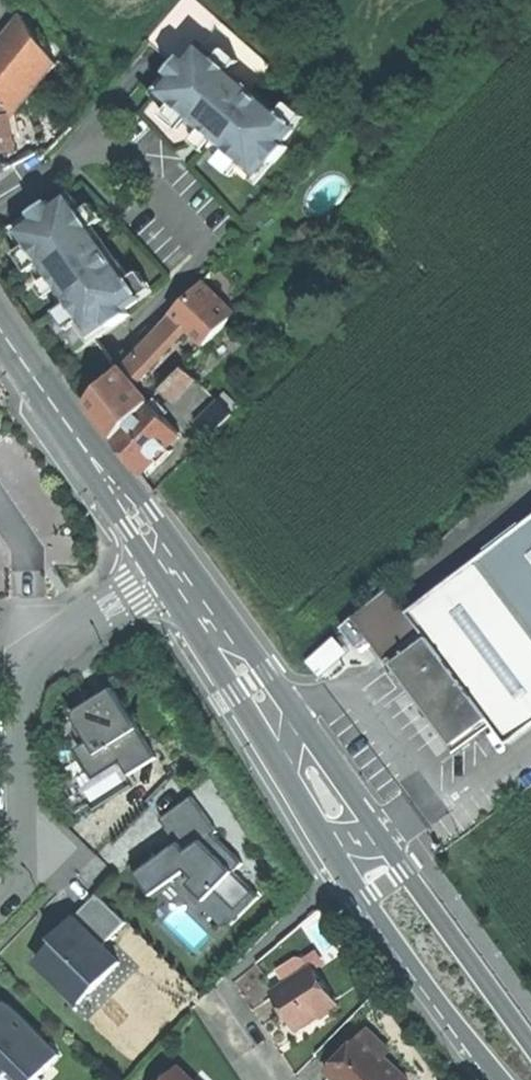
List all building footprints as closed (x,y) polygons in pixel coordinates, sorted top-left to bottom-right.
[(0,44),(0,73),(10,116),(16,113),(56,66),(21,17),(0,44)] [(183,56),(170,71),(170,72),(175,76),(161,92),(175,104),(179,100),(193,112),(190,117),(205,130),(208,125),(218,133),(214,137),(228,149),(232,145),(247,158),(243,162),(257,174),(270,158),(275,163),(276,162),(289,147),(284,142),(295,129),(279,116),(282,112),(280,111),(263,96),(261,98),(243,83),(245,81),(232,70),(217,57),(202,44),(188,60),(183,56)] [(225,48),(217,57),(232,70),(240,61),(225,48)] [(277,162),(276,162),(275,163),(270,158),(257,174),(243,162),(247,158),(232,145),(228,149),(214,137),(218,133),(208,125),(205,130),(190,117),(193,112),(179,100),(175,104),(161,92),(175,76),(170,72),(170,71),(152,92),(170,108),(163,115),(181,130),(187,123),(199,133),(193,141),(198,145),(205,151),(211,144),(223,153),(216,161),(233,176),(240,168),(258,184),(277,162)] [(0,155),(16,145),(10,116),(0,73),(0,155)] [(288,102),(280,111),(282,112),(279,116),(295,129),(305,116),(288,102)] [(37,218),(19,231),(30,245),(34,242),(46,258),(41,262),(52,277),(57,274),(64,284),(59,288),(70,303),(74,300),(86,316),(81,319),(91,334),(109,321),(112,326),(113,327),(130,314),(127,309),(140,299),(128,282),(132,279),(118,259),(116,261),(102,242),(104,240),(94,225),(90,228),(81,214),(84,212),(72,194),(54,206),(50,201),(33,213),(37,218)] [(90,342),(112,326),(109,321),(91,334),(81,319),(86,316),(74,300),(70,303),(59,288),(64,284),(57,274),(52,277),(41,262),(46,258),(34,242),(30,245),(19,231),(37,218),(33,213),(9,230),(22,249),(15,254),(28,273),(36,267),(46,281),(37,287),(42,293),(46,299),(55,293),(64,306),(56,311),(69,330),(77,324),(90,342)] [(201,284),(174,312),(186,325),(207,344),(235,315),(201,284)] [(174,312),(119,369),(136,386),(153,370),(149,366),(186,325),(174,312)] [(184,367),(161,390),(173,402),(196,379),(184,367)] [(102,420),(115,438),(150,401),(136,386),(119,369),(88,402),(102,420)] [(199,424),(208,434),(229,413),(219,403),(199,424)] [(181,434),(151,404),(116,440),(127,455),(142,473),(156,458),(161,463),(173,451),(168,447),(181,434)] [(480,560),(530,628),(530,522),(480,560)] [(509,743),(530,727),(530,628),(480,560),(410,613),(426,634),(495,724),(509,743)] [(462,748),(495,724),(426,634),(410,613),(390,587),(357,615),(390,659),(394,656),(427,702),(462,748)] [(351,652),(337,636),(308,661),(322,677),(351,652)] [(121,759),(131,775),(158,758),(114,688),(111,689),(110,695),(100,701),(96,695),(77,707),(82,715),(77,719),(84,730),(91,742),(82,748),(98,774),(121,759)] [(161,819),(182,847),(187,854),(204,841),(234,872),(243,863),(214,834),(217,831),(192,797),(161,819)] [(168,851),(158,859),(138,874),(153,895),(187,871),(211,894),(212,895),(215,891),(234,872),(204,841),(187,854),(182,847),(171,855),(168,851)] [(138,874),(158,859),(154,853),(147,858),(133,868),(138,874)] [(234,872),(215,891),(237,912),(254,894),(257,898),(258,898),(260,897),(234,872)] [(232,924),(257,898),(254,894),(237,912),(215,891),(212,895),(211,894),(206,900),(232,924)] [(57,943),(38,961),(70,993),(80,983),(90,993),(120,962),(103,946),(127,922),(98,894),(67,926),(70,929),(57,943)] [(53,940),(57,943),(70,929),(67,926),(60,933),(53,940)] [(286,1011),(298,1029),(337,1004),(313,967),(274,992),(286,1011)] [(80,1003),(90,993),(80,983),(70,993),(80,1003)] [(12,1079),(35,1079),(60,1055),(7,1003),(0,1009),(0,1069),(12,1079)] [(384,1057),(389,1051),(367,1030),(328,1071),(338,1079),(408,1079),(384,1057)] [(182,1069),(171,1079),(194,1079),(182,1069)]
